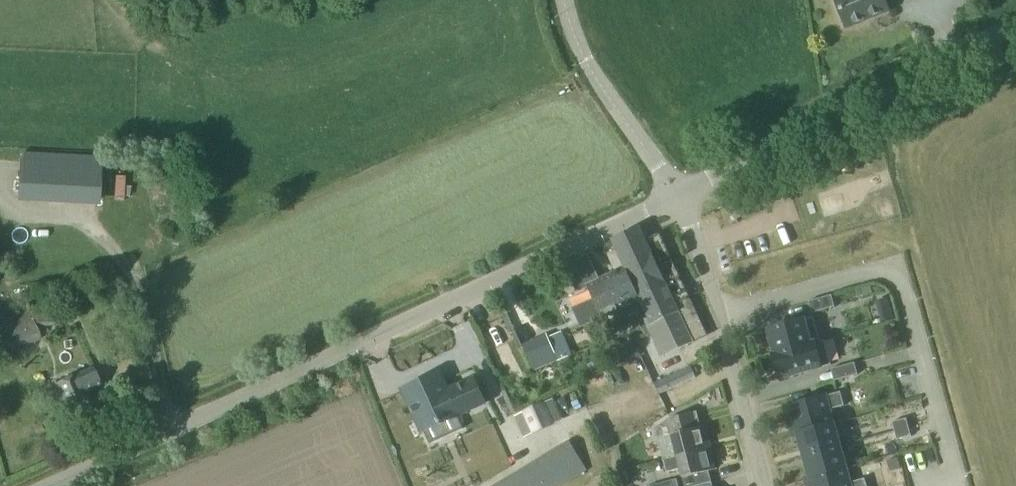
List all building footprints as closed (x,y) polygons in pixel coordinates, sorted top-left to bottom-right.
[(845,28),(888,11),(884,0),(834,0),(845,28)] [(17,204),(99,208),(101,159),(20,154),(17,204)] [(617,252),(641,301),(649,319),(690,299),(660,235),(646,242),(640,228),(612,241),(617,252)] [(641,301),(617,252),(608,256),(616,274),(610,277),(612,280),(607,282),(613,294),(612,294),(619,311),(641,301)] [(617,312),(619,311),(612,294),(613,294),(607,282),(612,280),(610,277),(600,282),(588,256),(565,267),(574,288),(580,285),(583,290),(589,287),(594,299),(571,309),(580,329),(617,312)] [(845,300),(872,293),(870,287),(843,295),(845,300)] [(834,307),(831,296),(808,302),(811,314),(834,307)] [(690,299),(649,319),(640,323),(646,336),(650,334),(661,357),(707,336),(690,299)] [(27,312),(12,318),(13,322),(0,328),(0,334),(1,336),(33,321),(35,328),(57,327),(57,309),(27,310),(27,312)] [(774,355),(820,342),(813,317),(779,327),(779,326),(772,328),(772,329),(767,330),(772,347),(774,355)] [(509,323),(491,329),(502,356),(519,349),(509,323)] [(526,347),(536,371),(557,362),(549,343),(547,338),(526,347)] [(562,338),(549,343),(557,362),(570,357),(562,338)] [(824,341),(820,342),(774,355),(772,356),(776,369),(775,369),(777,376),(778,375),(779,380),(831,366),(824,341)] [(593,376),(603,372),(598,360),(588,365),(593,376)] [(834,381),(857,375),(854,363),(831,370),(834,381)] [(661,394),(697,378),(692,366),(656,382),(661,394)] [(54,387),(68,419),(93,408),(86,393),(99,387),(91,370),(54,387)] [(404,390),(423,433),(458,417),(458,416),(484,404),(474,381),(447,393),(439,374),(404,390)] [(834,425),(829,410),(844,406),(840,392),(825,396),(787,407),(791,424),(789,425),(792,437),(797,436),(834,425)] [(556,398),(516,416),(526,438),(566,420),(556,398)] [(677,457),(708,449),(703,428),(699,428),(695,413),(667,420),(655,428),(664,461),(677,457)] [(891,423),(894,431),(908,427),(906,419),(891,423)] [(840,447),(834,425),(797,436),(801,449),(800,449),(802,455),(803,455),(803,457),(840,447)] [(438,436),(445,453),(471,443),(465,426),(438,436)] [(908,427),(894,431),(896,440),(911,436),(908,427)] [(846,468),(840,447),(803,457),(803,458),(803,459),(805,465),(809,478),(846,468)] [(664,461),(663,461),(666,473),(680,469),(682,479),(714,471),(708,449),(677,457),(664,461)] [(571,479),(557,455),(505,485),(560,485),(571,479)] [(864,479),(850,483),(846,468),(809,478),(804,479),(806,485),(866,485),(864,479)]
